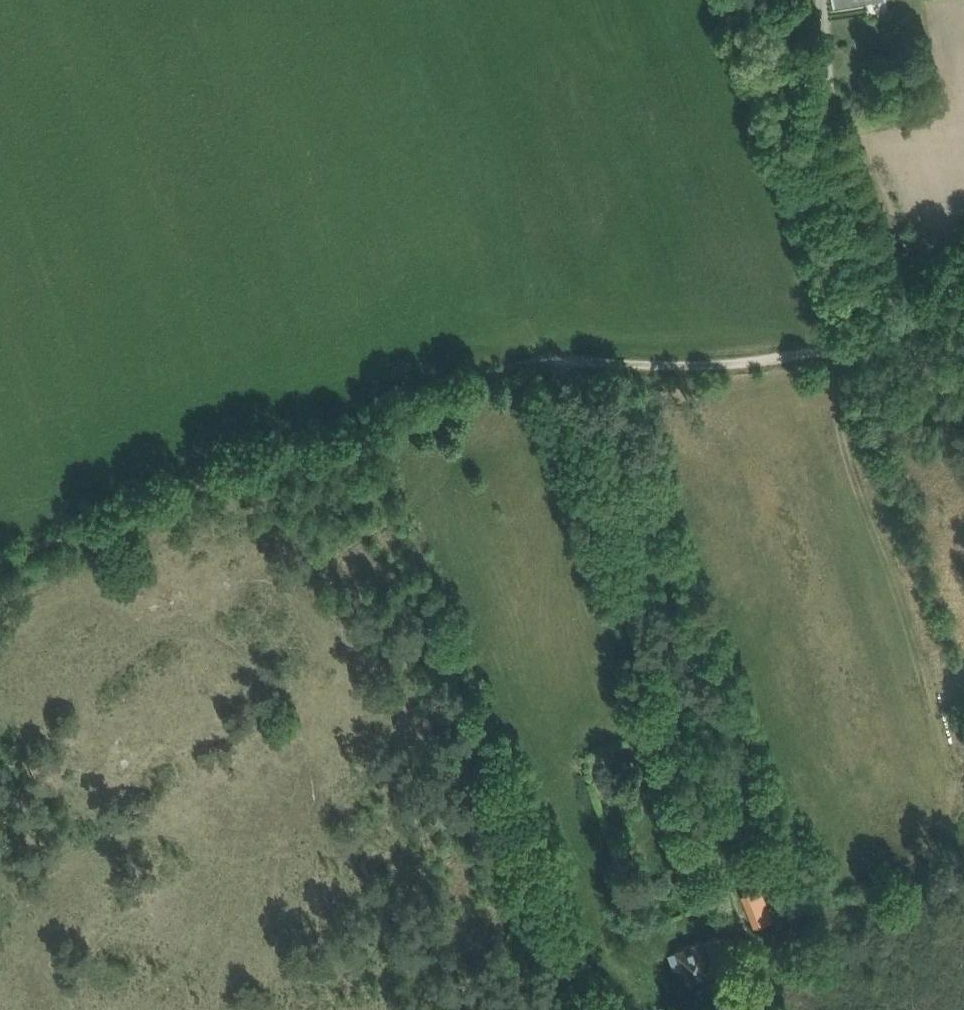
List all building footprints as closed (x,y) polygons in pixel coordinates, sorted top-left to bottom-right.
[(682,965),(688,982),(726,967),(713,935),(669,953),(675,968),(682,965)]
